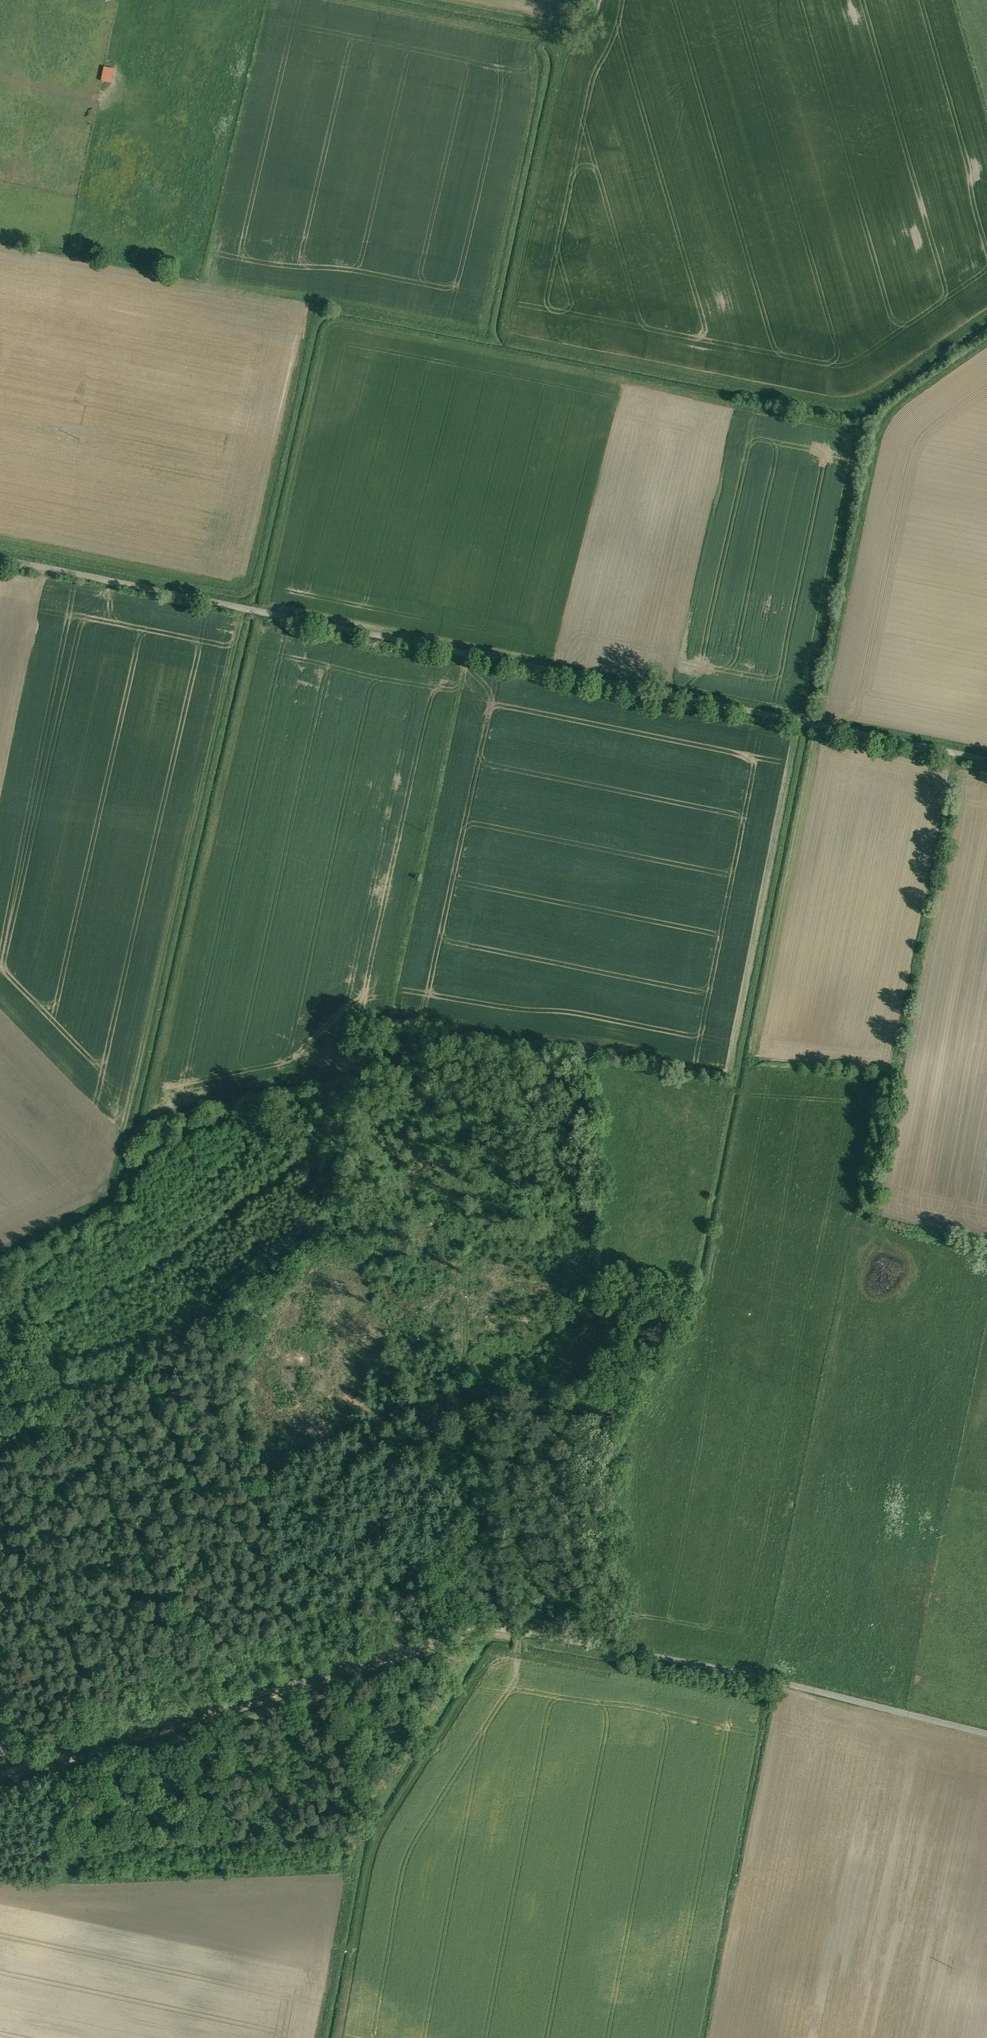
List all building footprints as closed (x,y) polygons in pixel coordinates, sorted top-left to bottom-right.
[(103,81),(114,83),(117,68),(106,66),(103,81)]
